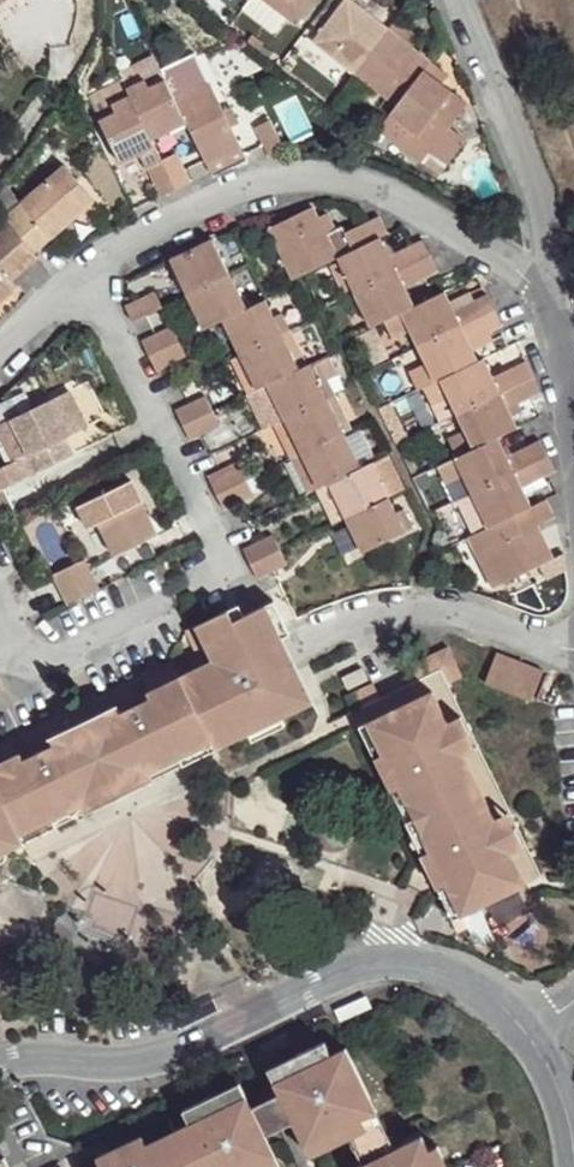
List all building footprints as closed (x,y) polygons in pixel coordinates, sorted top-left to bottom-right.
[(298,17),(310,0),(272,0),(298,17)] [(311,41),(353,72),(380,36),(387,27),(353,0),(343,0),(311,41)] [(353,72),(346,83),(387,115),(422,70),(380,36),(353,72)] [(422,70),(387,115),(432,149),(447,131),(467,103),(422,70)] [(124,94),(145,139),(181,123),(171,99),(160,80),(144,86),(140,80),(121,89),(124,94)] [(181,123),(201,163),(236,148),(226,126),(218,109),(205,82),(171,99),(181,123)] [(92,120),(113,163),(148,145),(145,139),(124,94),(107,102),(112,110),(92,120)] [(218,109),(226,126),(234,122),(226,106),(218,109)] [(432,149),(387,115),(378,126),(422,162),(426,157),(432,149)] [(252,128),(265,157),(279,150),(268,121),(252,128)] [(432,149),(426,157),(443,172),(465,145),(447,131),(432,149)] [(205,173),(206,175),(240,158),(236,148),(201,163),(205,173)] [(155,160),(170,191),(185,182),(170,153),(155,160)] [(141,167),(154,199),(170,191),(155,160),(141,167)] [(0,215),(0,217),(9,225),(28,253),(90,202),(62,167),(0,215)] [(305,210),(261,230),(269,247),(280,242),(295,277),(328,260),(375,237),(379,235),(372,219),(338,234),(336,227),(329,230),(319,236),(311,219),(305,210)] [(311,219),(319,236),(329,230),(322,214),(311,219)] [(9,225),(0,217),(0,233),(9,225)] [(11,288),(1,276),(28,253),(9,225),(0,233),(0,298),(11,288)] [(328,260),(345,293),(423,256),(418,245),(416,241),(414,243),(386,257),(375,237),(328,260)] [(164,262),(182,298),(224,276),(208,241),(164,262)] [(269,247),(286,282),(289,282),(295,277),(280,242),(269,247)] [(345,293),(359,327),(375,321),(407,305),(399,287),(432,273),(423,256),(345,293)] [(182,298),(197,331),(216,323),(240,310),(224,276),(182,298)] [(375,321),(383,341),(400,329),(408,349),(487,311),(481,298),(447,314),(438,291),(407,305),(375,321)] [(120,307),(127,322),(159,309),(151,292),(120,307)] [(216,323),(232,356),(274,336),(266,316),(259,300),(240,310),(216,323)] [(266,316),(274,336),(283,332),(275,311),(266,316)] [(400,374),(410,393),(415,390),(472,362),(463,343),(496,327),(487,311),(408,349),(419,364),(400,374)] [(137,342),(144,356),(174,343),(167,328),(137,342)] [(274,336),(284,355),(292,350),(283,332),(274,336)] [(274,336),(232,356),(248,392),(260,385),(290,370),(284,355),(274,336)] [(144,356),(151,372),(181,359),(174,343),(144,356)] [(415,390),(422,407),(439,398),(447,415),(525,377),(519,364),(487,379),(476,361),(472,362),(415,390)] [(260,385),(275,421),(318,400),(311,382),(302,363),(290,370),(260,385)] [(439,440),(446,458),(489,437),(508,426),(501,410),(534,393),(533,375),(525,377),(447,415),(456,431),(439,440)] [(320,377),(311,382),(318,400),(328,395),(320,377)] [(90,430),(69,440),(72,447),(108,429),(86,384),(70,391),(90,430)] [(9,419),(33,472),(68,457),(59,438),(81,427),(65,391),(9,419)] [(318,400),(329,419),(338,414),(328,395),(318,400)] [(170,412),(177,426),(206,411),(200,396),(170,412)] [(275,421),(292,455),(334,435),(329,419),(318,400),(275,421)] [(177,426),(185,443),(214,429),(206,411),(177,426)] [(292,455),(308,490),(320,485),(352,467),(334,435),(292,455)] [(454,476),(462,494),(536,455),(530,443),(499,457),(489,437),(446,458),(429,467),(438,485),(454,476)] [(400,488),(383,454),(364,462),(379,497),(400,488)] [(462,494),(479,527),(523,507),(513,490),(544,474),(536,455),(462,494)] [(26,477),(17,457),(0,465),(0,489),(26,477)] [(320,485),(337,519),(379,497),(364,462),(352,467),(320,485)] [(204,484),(211,497),(240,481),(234,469),(204,484)] [(99,538),(108,557),(150,535),(125,481),(73,508),(83,528),(93,523),(99,538)] [(211,497),(219,514),(248,500),(240,481),(211,497)] [(337,519),(354,555),(398,535),(389,514),(379,497),(337,519)] [(459,539),(467,559),(477,552),(495,588),(544,563),(533,538),(517,547),(512,537),(529,530),(545,519),(536,501),(523,507),(479,527),(459,539)] [(67,512),(84,546),(99,538),(93,523),(83,528),(73,508),(67,512)] [(389,514),(398,535),(406,534),(396,511),(389,514)] [(512,537),(517,547),(533,538),(529,530),(512,537)] [(236,551),(243,564),(273,550),(266,537),(236,551)] [(243,564),(251,582),(281,568),(273,550),(243,564)] [(477,552),(467,559),(484,592),(495,588),(477,552)] [(55,577),(66,604),(97,588),(85,561),(55,577)] [(247,731),(251,740),(286,723),(281,714),(315,699),(282,635),(290,630),(269,590),(256,593),(200,622),(201,625),(196,623),(205,645),(212,658),(182,674),(148,691),(151,700),(120,714),(116,704),(50,736),(54,742),(23,758),(20,752),(0,761),(0,849),(247,731)] [(187,626),(198,648),(205,645),(196,623),(187,626)] [(416,678),(421,695),(436,688),(466,674),(453,644),(408,665),(416,678)] [(500,648),(488,679),(535,699),(546,666),(500,648)] [(140,675),(148,691),(182,674),(176,660),(140,675)] [(381,695),(388,709),(421,695),(416,678),(381,695)] [(347,693),(354,707),(381,695),(375,682),(347,693)] [(362,722),(457,917),(530,883),(516,849),(499,815),(467,752),(453,719),(436,688),(421,695),(388,709),(362,722)] [(453,719),(467,752),(479,747),(466,714),(453,719)] [(20,752),(14,738),(0,746),(0,761),(20,752)] [(499,815),(516,849),(526,845),(511,810),(499,815)] [(315,1049),(320,1061),(350,1047),(343,1033),(315,1049)] [(348,1119),(356,1136),(387,1122),(379,1106),(391,1100),(364,1042),(350,1047),(320,1061),(322,1065),(316,1071),(313,1079),(331,1118),(338,1121),(348,1119)] [(276,1083),(312,1157),(356,1136),(348,1119),(338,1121),(331,1118),(313,1079),(316,1071),(322,1065),(320,1061),(276,1083)] [(298,1166),(261,1092),(221,1111),(225,1117),(232,1114),(238,1116),(258,1157),(255,1164),(253,1166),(295,1166),(298,1166)] [(184,1112),(191,1126),(221,1111),(214,1096),(184,1112)] [(379,1106),(387,1122),(399,1115),(391,1100),(379,1106)] [(255,1164),(258,1157),(238,1116),(232,1114),(225,1117),(221,1111),(191,1126),(178,1133),(195,1166),(253,1166),(255,1164)] [(178,1133),(176,1128),(148,1142),(101,1166),(99,1166),(195,1166),(178,1133)] [(98,1157),(101,1166),(148,1142),(143,1135),(98,1157)] [(445,1147),(436,1151),(428,1136),(398,1151),(392,1135),(362,1150),(368,1165),(362,1166),(454,1166),(445,1147)] [(351,1166),(362,1166),(368,1165),(362,1150),(347,1160),(351,1166)]
